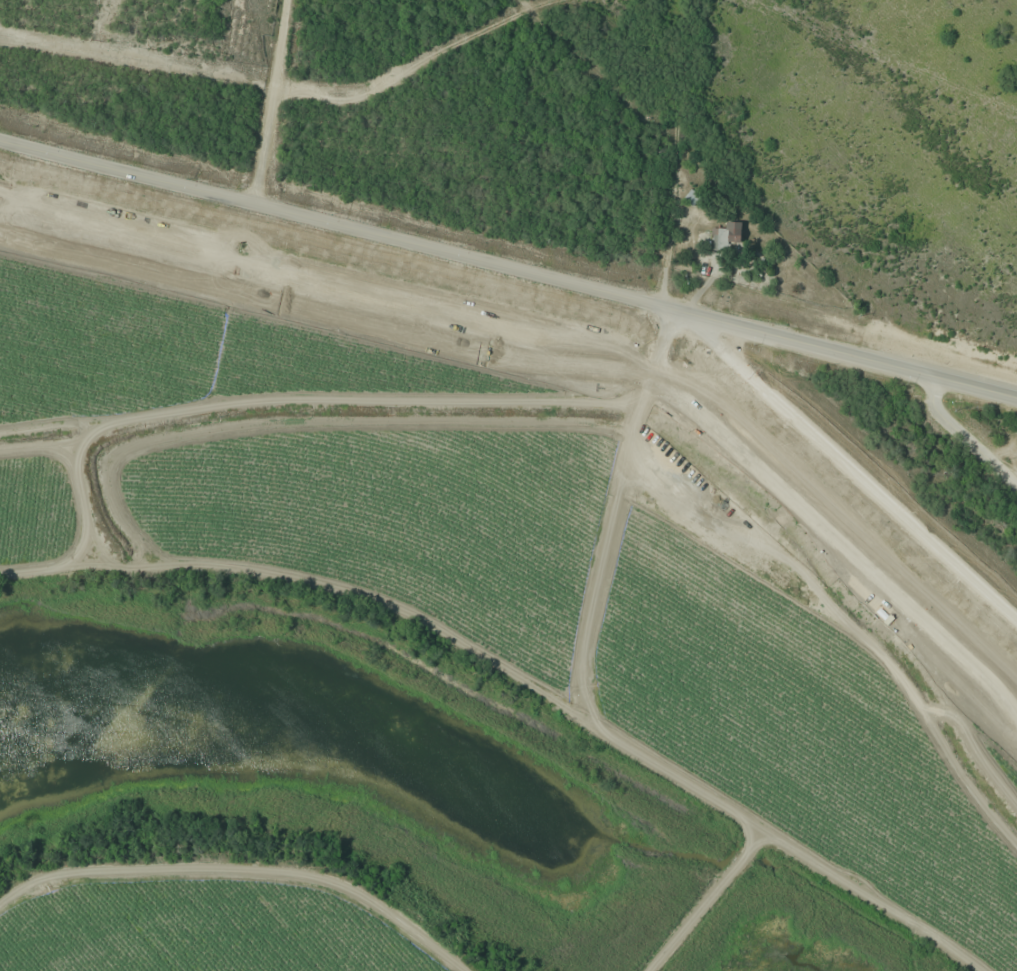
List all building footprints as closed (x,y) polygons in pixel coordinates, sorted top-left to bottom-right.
[(698,211),(706,201),(692,189),(684,198),(698,211)] [(731,250),(731,243),(742,243),(742,222),(725,222),(725,228),(712,228),(712,250),(731,250)] [(903,628),(910,635),(926,617),(919,611),(903,628)]
